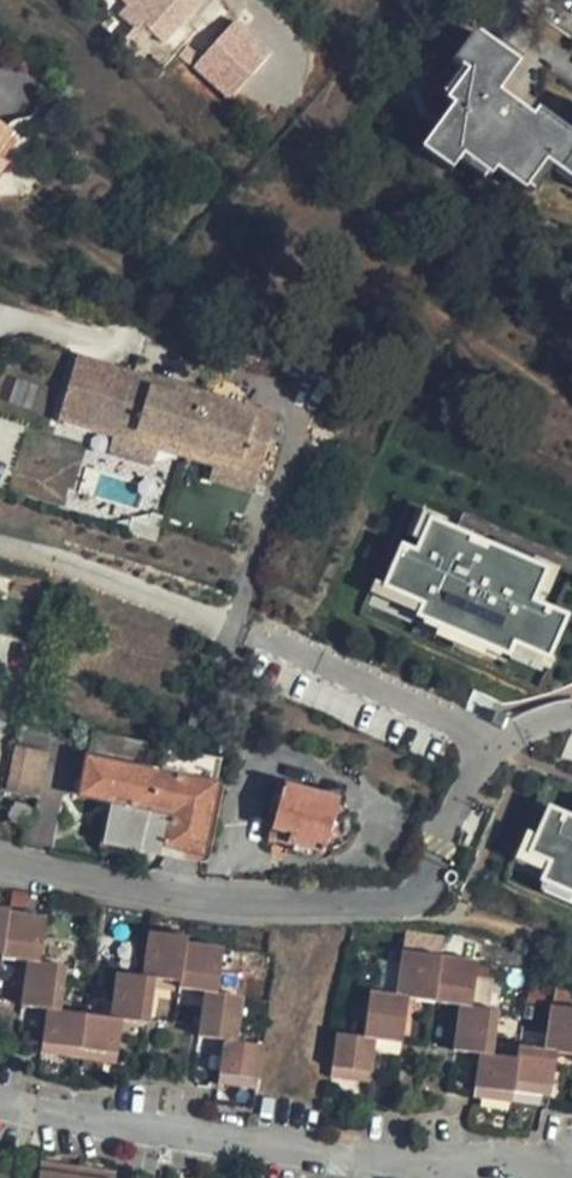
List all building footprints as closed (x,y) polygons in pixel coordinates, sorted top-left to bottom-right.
[(189,5),(184,0),(125,0),(110,17),(125,30),(112,45),(133,63),(140,55),(132,47),(143,34),(155,45),(189,5)] [(265,50),(224,18),(178,76),(220,108),(265,50)] [(535,111),(530,117),(497,92),(517,64),(472,33),(452,63),(466,73),(446,102),(451,105),(421,148),(451,170),(461,155),(489,177),(495,169),(523,189),(545,162),(571,181),(571,137),(535,111)] [(0,127),(0,155),(11,135),(0,127)] [(199,395),(128,374),(111,432),(155,445),(156,439),(184,447),(199,395)] [(273,417),(199,395),(184,447),(214,456),(212,462),(255,474),(273,417)] [(155,445),(111,432),(105,453),(149,465),(155,445)] [(155,445),(182,453),(184,447),(156,439),(155,445)] [(182,453),(212,462),(214,456),(184,447),(182,453)] [(255,474),(212,462),(206,482),(249,494),(255,474)] [(405,551),(391,544),(373,585),(413,601),(408,614),(428,622),(477,643),(499,652),(504,640),(539,655),(556,614),(522,600),(536,568),(479,543),(476,549),(443,535),(445,529),(419,518),(405,551)] [(473,654),(477,643),(428,622),(423,633),(473,654)] [(89,748),(149,762),(154,740),(93,728),(89,748)] [(0,771),(0,786),(37,795),(49,750),(8,741),(0,771)] [(161,771),(214,782),(219,758),(202,754),(166,747),(161,771)] [(77,795),(112,802),(101,853),(142,861),(144,857),(160,860),(163,846),(199,853),(214,782),(161,771),(86,756),(77,795)] [(271,828),(292,833),(289,843),(321,851),(322,846),(334,801),(335,797),(284,783),(271,828)] [(1,808),(4,808),(6,810),(8,813),(9,810),(12,808),(15,805),(18,804),(22,804),(26,805),(29,806),(31,809),(33,811),(37,795),(0,786),(0,808),(1,808)] [(322,846),(334,846),(342,843),(347,838),(351,829),(351,822),(350,815),(347,809),(342,804),(334,801),(322,846)] [(539,809),(521,850),(542,859),(534,878),(571,895),(571,824),(539,809)] [(292,833),(271,828),(269,838),(273,839),(289,843),(292,833)] [(534,878),(530,887),(531,890),(534,893),(571,910),(571,895),(534,878)] [(116,1065),(122,1022),(130,1023),(149,1026),(156,983),(179,986),(178,992),(202,996),(196,1039),(225,1042),(219,1087),(257,1093),(264,1048),(238,1044),(244,1000),(217,996),(224,951),(187,946),(188,940),(149,935),(142,980),(115,976),(108,1019),(62,1012),(68,968),(40,964),(47,920),(9,914),(9,912),(0,911),(0,958),(26,962),(20,1007),(47,1010),(40,1054),(116,1065)] [(404,954),(398,998),(386,996),(372,994),(366,1040),(338,1036),(332,1079),(372,1085),(378,1043),(404,1046),(411,1001),(460,1008),(454,1053),(481,1057),(474,1101),(513,1107),(515,1096),(553,1101),(560,1056),(571,1058),(571,1011),(552,1008),(546,1051),(521,1048),(519,1060),(494,1057),(501,1012),(474,1009),(480,965),(404,954)] [(42,1163),(40,1177),(116,1177),(117,1174),(42,1163)]
